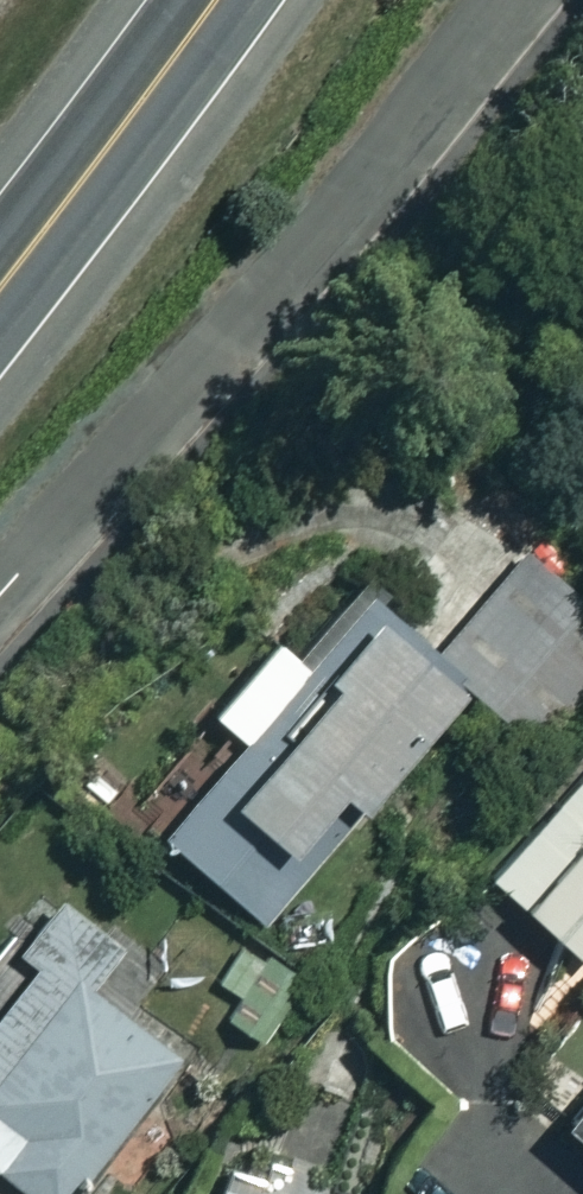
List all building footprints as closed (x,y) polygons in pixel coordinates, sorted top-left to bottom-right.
[(165,826),(275,920),(474,687),(547,750),(582,708),(582,595),(521,543),(443,634),(377,578),(309,657),(276,630),(212,705),(244,733),(165,826)] [(489,874),(582,956),(582,766),(489,874)] [(60,896),(11,957),(33,975),(0,1016),(0,1170),(30,1193),(63,1193),(173,1055),(86,986),(120,943),(60,896)] [(561,1115),(582,1134),(582,1091),(561,1115)] [(220,1169),(211,1193),(287,1193),(220,1169)]
